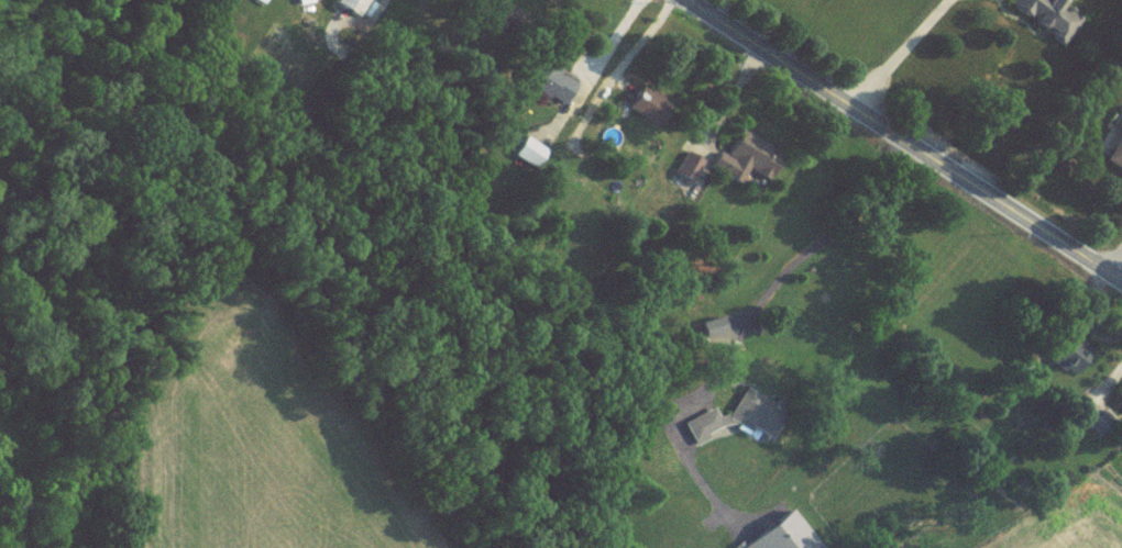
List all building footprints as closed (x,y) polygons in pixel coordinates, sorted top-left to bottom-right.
[(350,22),(370,0),(335,0),(331,5),(350,22)] [(1080,27),(1060,11),(1065,5),(1059,0),(1040,0),(1039,0),(1014,0),(1007,9),(1060,52),(1080,27)] [(652,131),(665,106),(635,90),(622,115),(652,131)] [(1103,170),(1121,178),(1121,122),(1103,170)] [(513,160),(534,174),(545,157),(524,143),(513,160)] [(735,193),(748,173),(757,179),(763,169),(730,148),(716,171),(687,152),(671,178),(690,189),(701,172),(735,193)] [(1046,366),(1072,384),(1089,360),(1064,342),(1046,366)] [(682,427),(692,451),(702,446),(706,439),(730,429),(749,438),(752,437),(772,446),(783,422),(779,412),(744,397),(738,399),(729,418),(716,423),(712,415),(682,427)] [(786,515),(742,547),(811,547),(786,515)]
